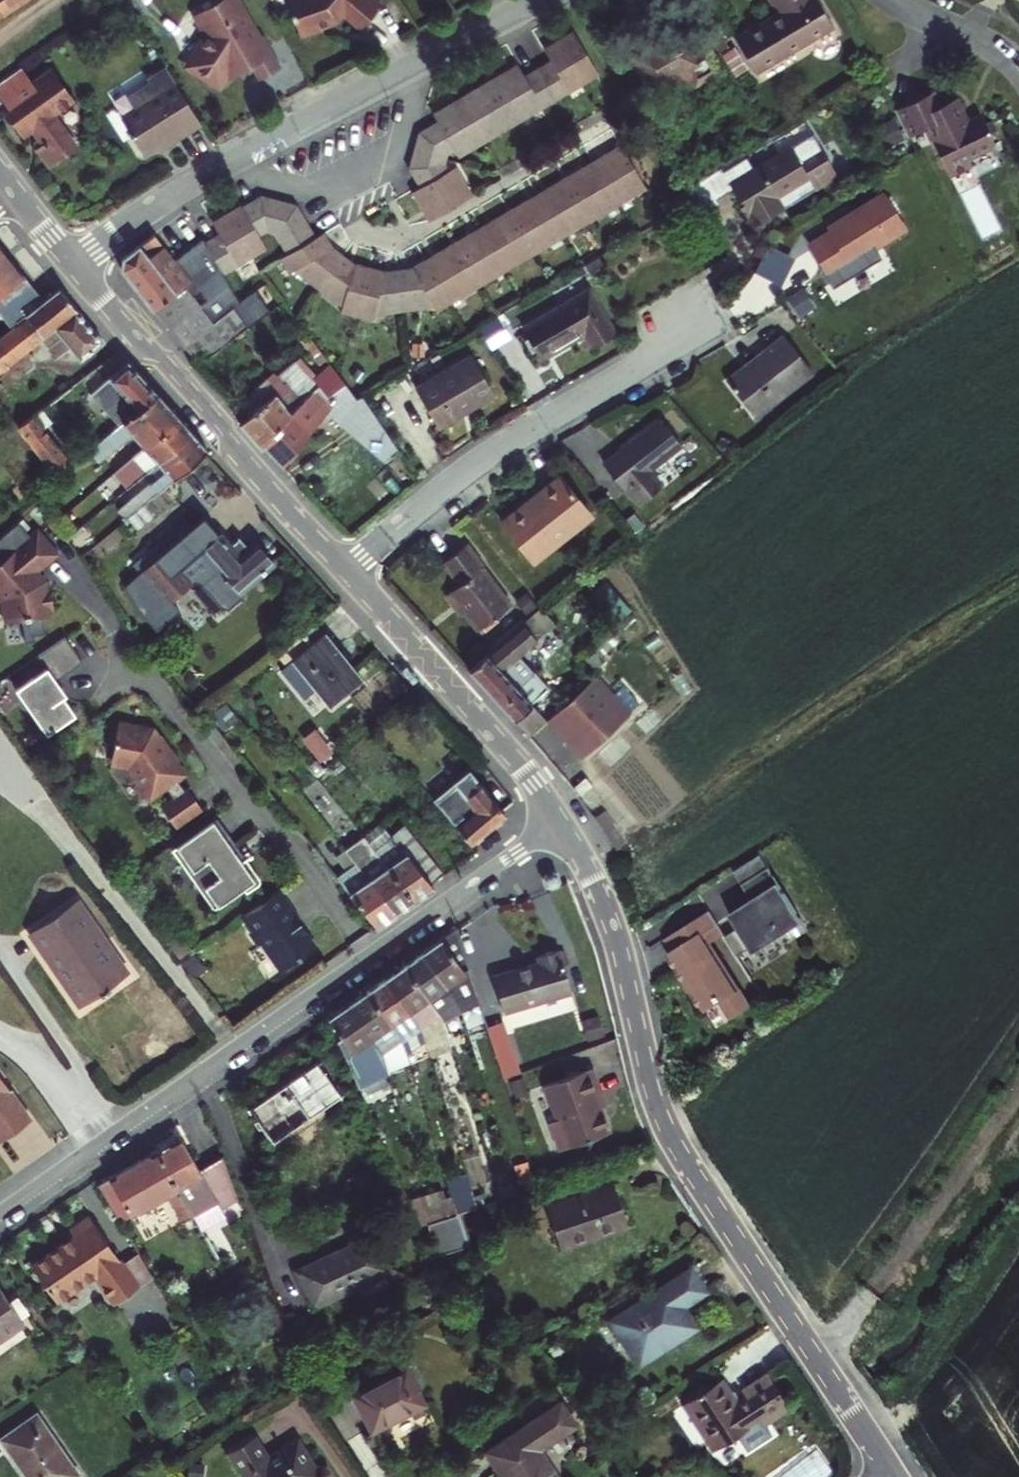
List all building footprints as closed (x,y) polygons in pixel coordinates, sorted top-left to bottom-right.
[(12,0),(0,0),(0,9),(12,0)] [(220,75),(248,57),(256,71),(278,57),(258,27),(255,29),(237,0),(206,0),(190,10),(202,30),(184,61),(217,80),(220,75)] [(297,27),(316,21),(315,16),(322,13),(327,15),(332,13),(339,4),(356,20),(372,0),(286,0),(297,27)] [(728,36),(749,67),(823,21),(810,0),(765,0),(770,8),(774,15),(766,20),(762,15),(728,36)] [(774,15),(770,8),(762,15),(766,20),(774,15)] [(670,26),(623,53),(645,88),(659,81),(661,85),(676,75),(680,82),(687,79),(707,66),(696,49),(688,54),(670,26)] [(452,152),(481,134),(507,119),(591,70),(565,27),(537,44),(543,56),(518,71),(511,59),(427,108),(432,116),(449,145),(452,152)] [(0,74),(0,93),(3,97),(0,98),(0,100),(17,124),(25,119),(38,139),(32,143),(44,158),(70,139),(48,108),(68,94),(47,65),(28,78),(17,62),(0,74)] [(182,127),(196,118),(160,62),(142,74),(145,78),(123,92),(132,106),(118,115),(139,148),(179,123),(182,127)] [(707,66),(687,79),(694,92),(716,79),(707,66)] [(984,139),(974,118),(962,125),(957,115),(946,93),(932,100),(925,86),(886,106),(898,132),(913,124),(919,135),(922,134),(941,172),(962,162),(958,152),(984,139)] [(969,109),(957,115),(962,125),(974,118),(969,109)] [(404,163),(414,182),(407,186),(424,215),(466,189),(450,161),(442,164),(439,158),(441,150),(449,145),(432,116),(413,127),(405,157),(404,163)] [(377,266),(363,262),(350,258),(326,240),(318,227),(311,231),(291,198),(254,189),(208,216),(214,227),(200,235),(213,256),(219,267),(262,242),(254,229),(261,225),(270,227),(282,249),(275,252),(284,266),(290,263),(336,299),(336,305),(366,313),(367,308),(427,300),(430,305),(638,183),(612,139),(406,261),(377,266)] [(782,142),(721,178),(722,180),(747,220),(828,169),(811,142),(789,154),(782,142)] [(707,189),(722,180),(721,178),(711,162),(680,180),(695,206),(711,197),(707,189)] [(885,185),(875,190),(894,221),(905,215),(885,185)] [(822,224),(801,237),(820,268),(842,254),(848,265),(870,251),(865,241),(895,222),(894,221),(875,190),(874,187),(820,220),(822,224)] [(127,274),(150,301),(180,278),(186,274),(188,276),(213,256),(200,235),(198,232),(170,254),(150,228),(120,251),(117,263),(127,274)] [(23,276),(0,248),(0,294),(23,276)] [(14,320),(23,313),(41,298),(23,276),(0,294),(0,312),(5,308),(14,320)] [(150,301),(180,337),(209,315),(180,278),(150,301)] [(581,283),(517,321),(534,351),(577,326),(585,340),(606,327),(581,283)] [(40,337),(53,354),(56,352),(58,354),(68,347),(79,359),(101,341),(57,286),(41,298),(23,313),(26,316),(0,338),(0,368),(40,337)] [(244,318),(229,299),(209,315),(180,337),(190,349),(195,344),(201,352),(244,318)] [(0,312),(0,315),(8,325),(14,320),(5,308),(0,312)] [(719,373),(742,403),(755,393),(759,398),(804,363),(776,330),(760,342),(763,347),(737,367),(733,363),(719,373)] [(760,342),(733,363),(737,367),(763,347),(760,342)] [(465,347),(408,380),(431,419),(487,386),(465,347)] [(258,396),(239,412),(235,415),(257,439),(259,436),(311,377),(321,389),(340,375),(324,355),(306,371),(289,353),(269,371),(263,371),(250,382),(248,386),(258,396)] [(118,422),(154,392),(125,359),(89,389),(118,422)] [(340,375),(321,389),(334,402),(351,391),(340,375)] [(311,377),(259,436),(278,456),(305,425),(304,424),(322,403),(367,444),(382,427),(358,392),(346,398),(337,406),(334,402),(321,389),(311,377)] [(228,400),(239,412),(258,396),(248,386),(246,384),(228,400)] [(351,391),(334,402),(337,406),(346,398),(358,392),(356,389),(351,391)] [(142,445),(176,416),(154,392),(118,422),(86,449),(97,461),(130,432),(142,445)] [(755,393),(742,403),(746,409),(759,398),(755,393)] [(651,412),(596,454),(629,495),(653,475),(642,463),(672,438),(651,412)] [(66,459),(31,415),(17,426),(53,471),(66,459)] [(121,488),(131,480),(189,430),(176,416),(142,445),(109,473),(121,488)] [(382,427),(367,444),(378,454),(393,442),(382,427)] [(189,430),(131,480),(139,489),(116,509),(123,518),(178,471),(205,448),(189,430)] [(495,514),(526,553),(565,522),(559,515),(578,500),(553,469),(495,514)] [(27,475),(11,487),(18,495),(34,484),(27,475)] [(559,515),(565,522),(583,508),(578,500),(559,515)] [(53,505),(47,510),(54,519),(60,514),(53,505)] [(123,518),(116,509),(108,515),(115,524),(123,518)] [(5,612),(17,610),(21,632),(30,631),(29,625),(41,623),(38,604),(36,604),(36,602),(49,600),(46,578),(44,578),(38,579),(37,572),(28,562),(32,559),(51,543),(32,521),(25,527),(13,512),(0,523),(0,588),(1,589),(5,612)] [(75,528),(61,513),(60,514),(54,519),(67,535),(75,528)] [(201,585),(219,607),(227,609),(240,598),(239,590),(270,563),(254,544),(248,549),(240,540),(230,548),(228,546),(202,517),(142,568),(170,601),(194,582),(201,585)] [(460,535),(435,553),(452,575),(442,583),(471,621),(504,596),(475,559),(476,557),(460,535)] [(237,537),(228,546),(230,548),(240,540),(237,537)] [(37,572),(38,579),(44,578),(42,570),(32,559),(28,562),(37,572)] [(557,624),(533,597),(514,612),(529,630),(537,640),(557,624)] [(515,668),(502,653),(529,630),(514,612),(460,657),(521,724),(538,708),(522,692),(539,676),(525,660),(515,668)] [(312,621),(275,651),(285,663),(278,669),(291,683),(304,671),(327,699),(357,674),(334,646),(337,643),(327,632),(324,634),(312,621)] [(80,657),(63,632),(35,652),(44,664),(9,689),(41,733),(74,710),(61,693),(51,678),(54,676),(80,657)] [(587,664),(539,707),(575,745),(623,700),(622,700),(631,692),(614,674),(604,683),(587,664)] [(54,676),(51,678),(61,693),(64,691),(54,676)] [(149,728),(115,722),(109,758),(128,761),(136,773),(133,776),(145,793),(162,781),(173,774),(179,769),(172,761),(175,758),(157,732),(154,734),(149,728)] [(320,727),(308,736),(325,758),(337,749),(320,727)] [(431,801),(453,826),(468,843),(503,812),(465,767),(449,781),(451,784),(431,801)] [(173,774),(162,781),(171,793),(182,786),(173,774)] [(182,786),(159,802),(174,825),(201,806),(185,784),(182,786)] [(215,814),(211,817),(239,858),(243,855),(215,814)] [(244,889),(256,880),(258,878),(257,874),(243,855),(239,858),(211,817),(170,846),(185,868),(189,865),(215,903),(241,885),(244,889)] [(377,822),(360,835),(364,840),(381,826),(377,822)] [(431,885),(429,883),(428,882),(439,872),(401,825),(388,834),(381,826),(364,840),(412,899),(431,885)] [(360,835),(342,849),(393,912),(412,899),(364,840),(360,835)] [(393,912),(342,849),(334,855),(345,868),(336,875),(375,924),(393,912)] [(758,854),(732,871),(742,887),(720,902),(729,916),(716,924),(729,943),(741,935),(745,941),(793,909),(758,854)] [(189,865),(185,868),(212,905),(215,903),(189,865)] [(545,888),(550,890),(559,887),(560,880),(556,872),(545,875),(543,882),(545,888)] [(276,888),(240,913),(249,926),(249,931),(254,939),(259,940),(278,967),(312,943),(301,927),(297,926),(292,919),(295,916),(276,888)] [(73,898),(28,929),(79,1003),(125,971),(73,898)] [(700,898),(657,926),(666,939),(660,943),(696,998),(713,987),(724,1006),(742,995),(701,931),(695,922),(709,913),(700,898)] [(709,913),(695,922),(701,931),(715,922),(709,913)] [(455,930),(422,953),(457,1002),(475,990),(455,930)] [(538,963),(493,977),(504,1012),(571,992),(559,949),(536,957),(538,963)] [(403,966),(437,1015),(444,1024),(464,1015),(462,1009),(457,1002),(422,953),(403,966)] [(403,966),(385,979),(420,1027),(437,1015),(403,966)] [(420,1027),(385,979),(366,992),(401,1040),(406,1053),(424,1040),(420,1027)] [(382,1053),(401,1040),(366,992),(347,1006),(382,1053)] [(386,1067),(382,1053),(347,1006),(328,1019),(352,1052),(345,1056),(366,1082),(386,1067)] [(520,1073),(503,1021),(487,1027),(504,1079),(520,1073)] [(435,1045),(427,1049),(430,1058),(438,1055),(435,1045)] [(451,1056),(441,1059),(445,1069),(454,1066),(451,1056)] [(320,1059),(247,1110),(271,1144),(344,1093),(320,1059)] [(592,1069),(544,1086),(556,1121),(549,1123),(559,1151),(610,1133),(597,1098),(602,1096),(592,1069)] [(7,1131),(27,1116),(0,1077),(0,1121),(7,1131)] [(181,1141),(156,1154),(192,1219),(201,1233),(225,1219),(221,1211),(237,1202),(221,1157),(198,1171),(181,1141)] [(156,1154),(98,1187),(120,1225),(166,1197),(183,1225),(192,1219),(156,1154)] [(560,1250),(628,1226),(614,1185),(547,1207),(560,1250)] [(451,1198),(457,1215),(477,1208),(472,1191),(451,1198)] [(433,1222),(424,1192),(411,1197),(424,1225),(427,1224),(433,1222)] [(427,1224),(439,1257),(467,1248),(457,1215),(433,1222),(427,1224)] [(73,1236),(31,1266),(58,1304),(95,1278),(115,1305),(138,1287),(121,1264),(88,1217),(69,1231),(73,1236)] [(216,1231),(203,1239),(218,1264),(228,1258),(230,1257),(216,1231)] [(375,1235),(295,1272),(312,1308),(392,1271),(375,1235)] [(136,1253),(121,1264),(138,1287),(151,1278),(136,1253)] [(228,1258),(218,1264),(223,1271),(233,1264),(228,1258)] [(690,1268),(609,1321),(639,1367),(696,1329),(685,1309),(707,1296),(690,1268)] [(24,1324),(0,1291),(0,1342),(24,1324)] [(406,1368),(353,1396),(371,1432),(425,1405),(406,1368)] [(787,1410),(765,1376),(743,1390),(747,1396),(739,1400),(725,1379),(684,1406),(713,1452),(749,1428),(751,1430),(763,1421),(764,1424),(787,1410)] [(487,1453),(499,1472),(503,1476),(557,1476),(539,1450),(575,1426),(559,1404),(487,1453)] [(0,1440),(26,1476),(79,1476),(80,1476),(37,1415),(0,1440)] [(229,1455),(243,1476),(329,1476),(328,1473),(325,1470),(322,1469),(318,1469),(316,1470),(297,1440),(267,1457),(256,1439),(229,1455)]
